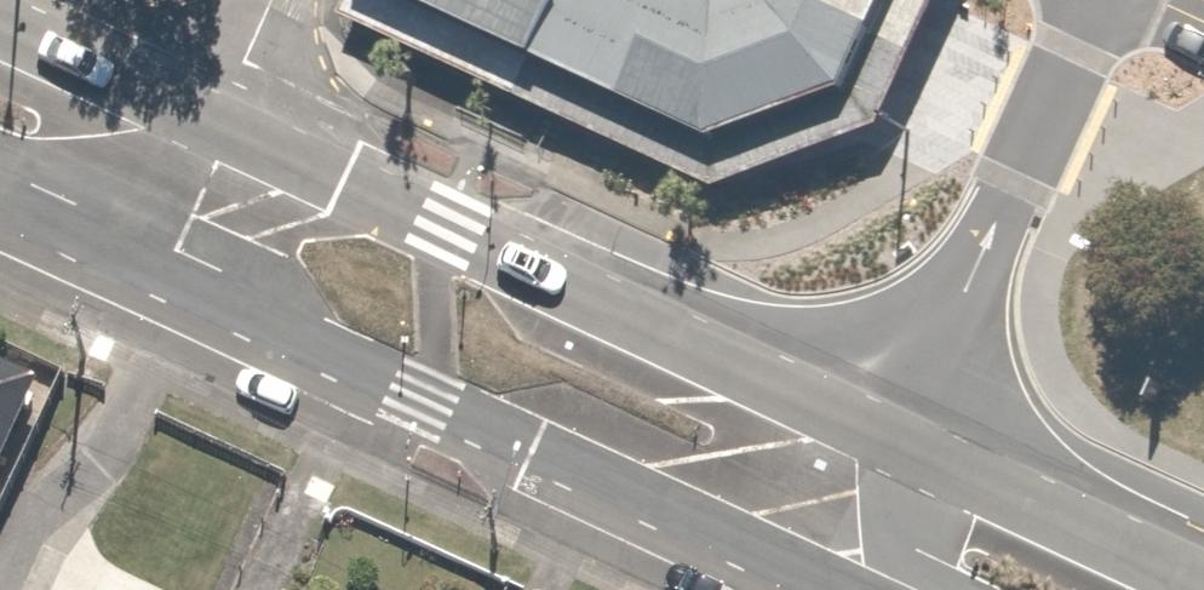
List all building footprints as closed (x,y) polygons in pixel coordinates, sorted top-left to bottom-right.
[(720,145),(852,96),(881,35),(807,0),(412,0),(720,145)] [(881,35),(897,0),(807,0),(881,35)] [(48,390),(0,368),(0,493),(48,390)]
